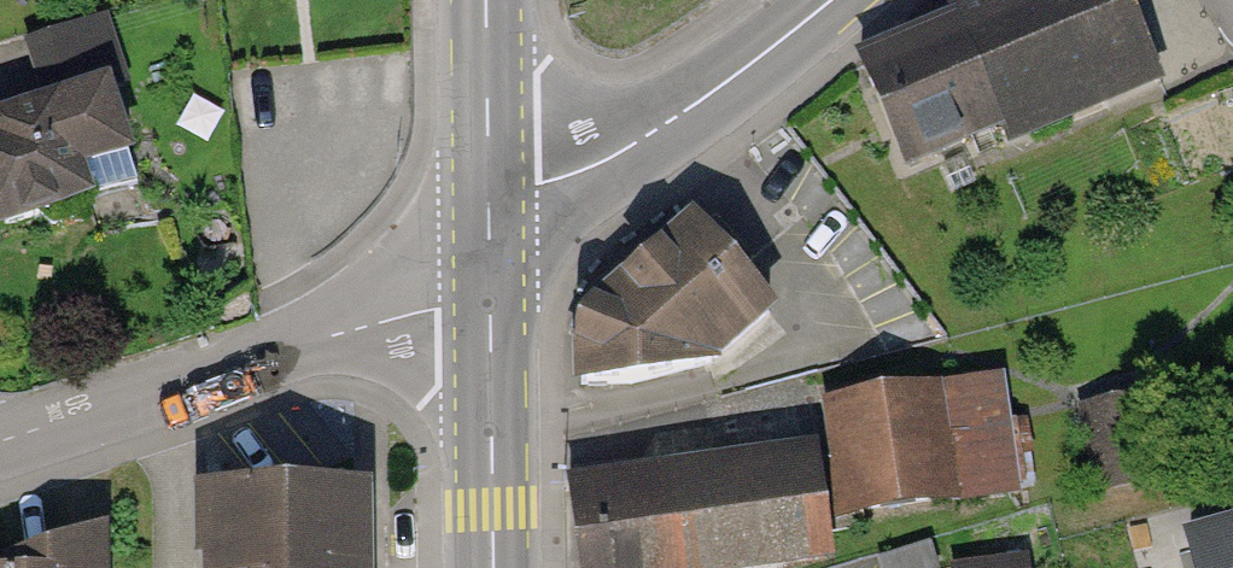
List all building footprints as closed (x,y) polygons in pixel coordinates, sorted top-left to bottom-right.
[(856,70),(902,186),(1169,81),(1137,0),(1033,0),(856,70)] [(0,138),(0,234),(115,207),(108,178),(152,167),(138,106),(0,138)] [(598,384),(702,382),(787,303),(712,222),(626,301),(638,314),(597,314),(598,384)] [(571,490),(582,567),(768,567),(839,558),(835,529),(1028,502),(1012,386),(833,411),(839,454),(571,490)] [(213,497),(214,567),(400,567),(399,494),(213,497)] [(1183,528),(1194,567),(1232,567),(1232,515),(1183,528)] [(956,561),(957,567),(1028,567),(1026,553),(956,561)]
